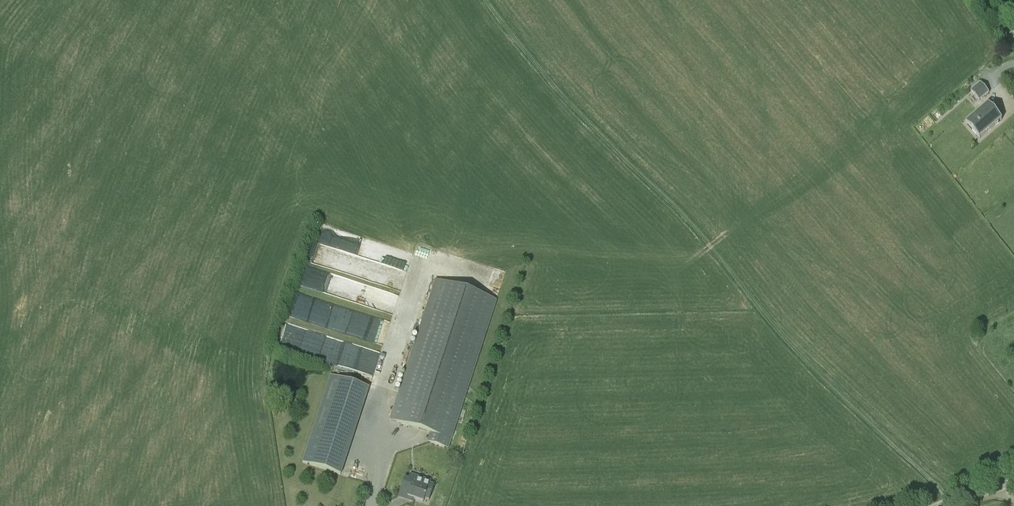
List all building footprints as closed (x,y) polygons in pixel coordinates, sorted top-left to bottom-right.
[(989,92),(981,82),(971,91),(979,101),(989,92)] [(966,123),(967,124),(980,139),(1002,119),(989,103),(966,123)] [(427,442),(448,449),(448,448),(446,448),(494,300),(437,281),(398,401),(396,400),(389,420),(430,434),(427,442)] [(302,463),(340,475),(368,388),(330,376),(302,463)] [(429,501),(434,485),(416,479),(415,482),(404,479),(398,497),(398,498),(399,495),(423,503),(424,500),(429,501)]
